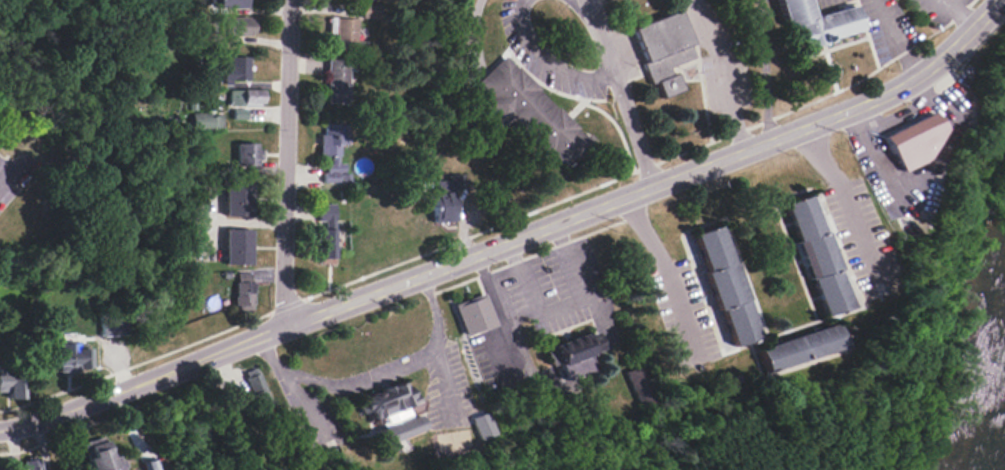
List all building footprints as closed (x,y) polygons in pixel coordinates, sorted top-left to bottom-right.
[(807,19),(802,0),(771,0),(780,29),(785,28),(791,48),(857,30),(850,7),(807,19)] [(631,27),(651,84),(657,82),(662,98),(682,91),(673,65),(695,57),(678,11),(631,27)] [(254,36),(254,17),(223,17),(222,35),(254,36)] [(334,33),(334,46),(356,46),(356,18),(328,18),(328,33),(334,33)] [(474,84),(487,96),(479,105),(504,128),(510,122),(548,158),(551,155),(566,170),(593,142),(501,55),(474,84)] [(248,56),(230,57),(230,67),(222,67),(222,82),(248,81),(248,56)] [(325,103),(347,103),(348,59),(326,59),(325,103)] [(262,90),(228,89),(228,106),(243,106),(243,103),(262,103),(262,90)] [(232,120),(246,120),(246,109),(232,109),(232,120)] [(210,112),(191,113),(191,130),(223,129),(223,115),(210,116),(210,112)] [(898,171),(929,156),(923,144),(939,136),(927,112),(881,135),(898,171)] [(318,156),(330,156),(329,168),(323,168),(323,182),(338,182),(339,145),(347,145),(348,124),(325,123),(325,134),(319,134),(318,156)] [(236,165),(259,164),(259,143),(235,144),(236,165)] [(453,221),(452,190),(462,189),(461,176),(433,177),(436,222),(453,221)] [(250,216),(250,181),(224,181),(225,216),(250,216)] [(785,203),(819,317),(847,308),(813,194),(785,203)] [(335,204),(320,203),(319,258),(334,258),(335,204)] [(696,233),(728,347),(756,339),(724,225),(696,233)] [(250,265),(251,229),(224,229),(223,264),(250,265)] [(252,273),(235,272),(234,309),(252,310),(252,273)] [(464,336),(496,325),(485,294),(453,305),(464,336)] [(99,336),(121,335),(121,317),(99,318),(99,336)] [(763,371),(841,349),(834,325),(756,347),(763,371)] [(559,363),(565,380),(595,369),(589,352),(599,349),(592,331),(544,348),(550,366),(559,363)] [(56,343),(57,370),(87,370),(87,348),(73,348),(73,343),(56,343)] [(624,371),(636,404),(658,396),(646,363),(624,371)] [(241,373),(255,409),(270,403),(256,367),(241,373)] [(22,368),(0,368),(0,392),(8,392),(8,399),(22,399),(22,368)] [(423,430),(418,414),(411,417),(406,404),(413,402),(405,380),(354,399),(359,414),(366,411),(369,420),(379,416),(383,429),(377,431),(382,444),(423,430)] [(469,418),(479,442),(496,434),(486,411),(469,418)] [(90,469),(123,469),(119,455),(110,457),(105,437),(82,443),(90,469)] [(23,469),(40,469),(38,458),(21,461),(23,469)] [(153,458),(139,462),(141,469),(157,469),(153,458)]
